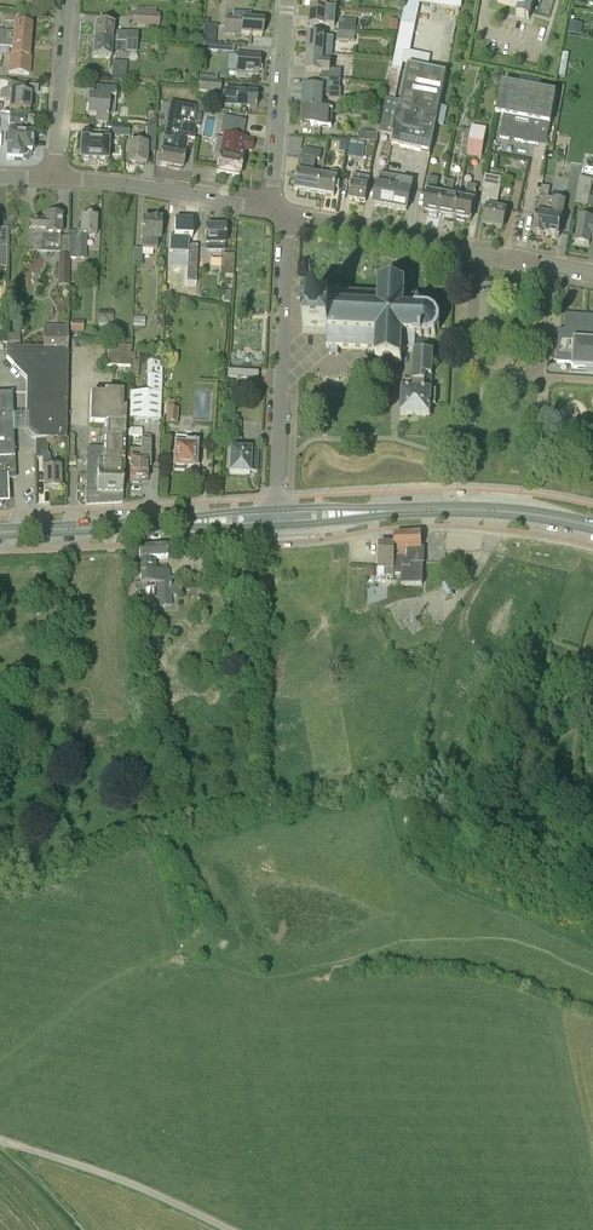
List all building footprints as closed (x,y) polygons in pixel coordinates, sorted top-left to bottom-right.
[(311,6),(336,9),(337,0),(312,0),(311,6)] [(533,0),(506,0),(504,5),(517,9),(515,16),(527,20),(533,0)] [(336,9),(311,6),(310,25),(325,26),(335,26),(336,19),(336,9)] [(132,24),(159,26),(160,14),(133,13),(132,24)] [(261,37),(263,22),(225,19),(225,27),(241,28),(241,35),(261,37)] [(340,19),(339,30),(356,31),(356,21),(340,19)] [(583,24),(570,22),(568,34),(581,36),(583,24)] [(93,40),(137,43),(138,34),(113,32),(114,25),(95,23),(93,40)] [(31,25),(15,24),(14,32),(4,31),(3,33),(0,33),(0,39),(30,41),(31,25)] [(202,43),(215,44),(216,28),(218,28),(218,26),(216,25),(215,26),(204,25),(202,43)] [(356,31),(339,30),(338,40),(355,41),(356,31)] [(332,55),(334,36),(324,36),(325,36),(309,34),(307,52),(323,54),(323,55),(332,55)] [(30,58),(30,57),(29,57),(30,41),(0,39),(0,45),(3,45),(2,47),(12,48),(12,56),(10,56),(30,58)] [(136,53),(137,43),(93,40),(92,57),(111,58),(111,51),(136,53)] [(224,45),(215,44),(202,43),(202,50),(224,52),(224,45)] [(323,54),(307,52),(306,71),(321,72),(322,72),(326,72),(325,80),(340,81),(341,81),(342,70),(334,69),(334,64),(331,64),(331,65),(322,65),(323,55),(323,54)] [(246,77),(247,73),(259,75),(259,72),(258,72),(258,68),(259,69),(260,56),(237,54),(235,74),(237,74),(236,76),(246,77)] [(9,73),(29,75),(30,58),(10,56),(9,73)] [(126,81),(127,63),(113,61),(112,80),(126,81)] [(409,66),(402,102),(394,136),(392,145),(430,153),(447,74),(409,66)] [(322,109),(322,108),(324,89),(339,90),(340,81),(325,80),(317,79),(316,88),(308,87),(307,94),(304,94),(303,107),(322,109)] [(221,83),(217,83),(199,82),(198,92),(220,94),(221,83)] [(30,111),(31,94),(16,92),(16,84),(2,83),(0,99),(10,100),(9,110),(30,111)] [(500,137),(507,139),(538,145),(539,142),(547,143),(556,94),(548,93),(540,91),(519,87),(511,86),(502,84),(496,114),(504,115),(500,137)] [(96,123),(108,123),(110,98),(115,98),(116,90),(96,88),(96,96),(89,95),(88,115),(96,116),(96,123)] [(235,106),(256,107),(257,93),(237,91),(237,92),(225,91),(224,103),(223,105),(235,106)] [(402,102),(387,99),(378,133),(394,136),(402,102)] [(158,165),(182,169),(185,155),(182,155),(185,137),(195,138),(196,125),(197,114),(197,107),(170,103),(162,151),(161,151),(158,165)] [(311,123),(311,126),(321,126),(332,127),(333,110),(322,108),(322,109),(303,107),(302,125),(302,123),(311,123)] [(156,128),(156,113),(148,112),(148,127),(156,128)] [(33,135),(34,118),(25,118),(25,117),(9,116),(7,159),(23,160),(23,159),(25,159),(26,157),(29,154),(31,154),(31,152),(32,152),(33,135)] [(224,135),(216,173),(239,178),(243,157),(244,151),(245,151),(251,152),(253,141),(242,139),(245,121),(227,118),(224,135)] [(129,136),(130,126),(113,125),(112,135),(129,136)] [(482,159),(487,128),(472,126),(471,131),(467,156),(482,159)] [(146,128),(146,142),(155,142),(156,128),(148,127),(148,128),(146,128)] [(109,133),(82,132),(81,140),(80,160),(83,160),(84,161),(87,161),(88,160),(91,161),(97,161),(100,164),(103,164),(106,162),(106,161),(107,161),(109,133)] [(359,132),(358,140),(358,141),(371,141),(378,141),(378,133),(359,132)] [(350,141),(341,140),(339,151),(347,153),(350,141)] [(369,151),(371,141),(358,141),(358,140),(352,140),(351,141),(350,141),(347,160),(362,162),(364,150),(369,151)] [(146,165),(147,145),(146,145),(129,144),(128,164),(129,164),(129,167),(143,168),(143,165),(146,165)] [(300,156),(298,171),(298,173),(296,186),(297,187),(299,188),(298,190),(318,193),(321,176),(313,174),(314,167),(316,159),(320,160),(321,152),(304,149),(303,157),(300,156)] [(321,176),(318,193),(334,196),(337,178),(338,172),(331,171),(330,177),(321,176)] [(354,175),(349,200),(366,203),(370,178),(354,175)] [(483,224),(497,227),(503,228),(506,210),(497,208),(502,178),(485,175),(480,206),(487,208),(483,224)] [(378,184),(374,205),(390,208),(395,183),(392,183),(393,179),(379,177),(378,184)] [(437,215),(439,216),(443,196),(435,194),(438,180),(430,178),(423,213),(429,214),(429,216),(437,218),(437,215)] [(591,184),(592,180),(580,178),(575,204),(592,207),(592,184),(591,184)] [(395,183),(390,208),(407,211),(411,190),(412,183),(402,181),(401,185),(395,183)] [(443,196),(439,216),(455,218),(458,199),(451,197),(453,183),(445,181),(443,196)] [(458,199),(455,218),(457,219),(457,221),(465,222),(465,220),(471,221),(477,187),(468,185),(466,200),(458,199)] [(551,216),(537,214),(533,234),(544,236),(544,235),(559,238),(565,201),(554,199),(551,216)] [(38,224),(31,223),(30,230),(31,230),(30,251),(60,252),(61,235),(62,215),(54,215),(54,213),(49,213),(49,215),(47,215),(46,219),(38,219),(38,224)] [(70,237),(69,255),(69,258),(76,259),(76,255),(85,256),(86,238),(88,238),(88,235),(96,236),(97,217),(81,216),(81,226),(77,226),(77,237),(70,237)] [(160,241),(161,220),(159,220),(159,217),(152,217),(152,219),(143,219),(142,242),(142,249),(134,249),(133,264),(142,264),(142,255),(153,256),(153,250),(157,251),(157,240),(160,241)] [(580,217),(575,243),(589,245),(591,238),(592,239),(592,219),(580,217)] [(181,246),(188,246),(191,245),(192,221),(175,220),(174,239),(175,239),(174,250),(181,250),(181,246)] [(215,251),(225,251),(225,227),(206,227),(206,245),(215,244),(215,251)] [(191,245),(188,246),(187,267),(197,267),(198,245),(191,245)] [(233,276),(234,254),(222,254),(220,275),(233,276)] [(69,285),(69,258),(69,255),(59,255),(59,285),(69,285)] [(420,300),(418,300),(418,298),(405,297),(406,285),(399,285),(386,285),(386,284),(380,284),(379,295),(341,294),(342,287),(333,287),(333,293),(329,293),(329,307),(328,307),(323,306),(323,304),(322,302),(319,300),(317,300),(314,301),(313,303),(312,306),(304,306),(302,333),(327,334),(327,347),(330,348),(329,354),(338,355),(339,348),(376,350),(376,362),(382,362),(395,362),(395,363),(402,363),(402,352),(414,352),(428,351),(428,341),(435,337),(440,330),(440,322),(437,315),(430,310),(423,310),(425,308),(425,305),(423,302),(420,300)] [(522,285),(519,285),(510,284),(509,294),(522,295),(522,285)] [(566,314),(565,330),(567,330),(566,334),(560,334),(559,355),(557,355),(557,362),(572,364),(572,368),(574,369),(574,367),(591,368),(591,370),(592,370),(592,316),(566,314)] [(98,324),(113,323),(113,315),(98,316),(98,324)] [(85,331),(85,319),(73,319),(72,331),(85,331)] [(43,349),(68,349),(68,327),(43,326),(43,349)] [(20,334),(7,334),(8,347),(20,347),(20,334)] [(107,366),(130,367),(130,361),(130,353),(131,346),(108,345),(107,366)] [(68,349),(43,349),(6,348),(6,358),(27,379),(26,427),(31,427),(35,431),(31,435),(35,439),(35,456),(43,456),(44,488),(52,488),(52,490),(59,489),(59,488),(60,488),(60,468),(50,468),(50,459),(45,459),(45,439),(66,439),(68,349)] [(428,351),(414,352),(413,381),(402,380),(401,415),(430,416),(430,405),(436,405),(436,390),(431,390),(433,352),(428,351)] [(248,358),(246,358),(245,358),(244,358),(243,357),(241,356),(240,355),(238,355),(237,354),(235,354),(234,355),(232,355),(231,356),(229,357),(229,358),(228,360),(228,361),(229,363),(230,364),(230,365),(231,366),(232,367),(234,368),(242,368),(258,369),(259,369),(261,368),(262,367),(263,365),(263,363),(263,361),(263,360),(261,358),(260,357),(259,356),(257,356),(256,356),(255,356),(253,356),(252,356),(251,357),(250,358),(249,359),(248,358)] [(160,420),(162,359),(147,360),(146,393),(129,393),(129,419),(160,420)] [(139,361),(135,361),(130,361),(130,367),(130,377),(139,377),(139,361)] [(258,370),(258,369),(242,368),(234,368),(228,368),(228,377),(258,379),(258,378),(257,378),(258,370)] [(14,457),(12,393),(0,393),(0,458),(14,457)] [(88,447),(86,504),(122,502),(122,494),(124,439),(126,410),(124,410),(124,411),(122,411),(122,393),(104,393),(104,394),(105,394),(105,396),(90,396),(89,426),(104,426),(103,438),(103,448),(88,447)] [(176,424),(177,409),(175,409),(175,401),(168,401),(168,409),(167,409),(166,423),(176,424)] [(228,420),(227,435),(240,436),(241,421),(228,420)] [(139,481),(146,481),(146,469),(149,469),(150,437),(141,437),(141,430),(128,429),(128,437),(142,437),(141,450),(128,450),(127,460),(131,460),(130,481),(132,481),(132,483),(139,483),(139,481)] [(76,465),(76,458),(74,458),(74,436),(67,436),(67,465),(76,465)] [(185,468),(195,469),(196,455),(199,455),(200,444),(200,439),(175,438),(175,444),(173,468),(174,468),(173,471),(185,471),(185,468)] [(230,449),(229,474),(249,475),(249,473),(256,473),(258,450),(242,449),(242,443),(231,442),(231,449),(230,449)] [(15,477),(14,457),(0,458),(0,478),(15,477)] [(0,473),(0,503),(8,503),(7,473),(0,473)] [(421,533),(395,535),(394,544),(394,575),(401,575),(401,585),(422,585),(423,564),(424,564),(424,548),(420,548),(421,533)] [(379,544),(378,576),(394,577),(394,575),(394,544),(379,544)] [(167,546),(138,548),(140,581),(135,581),(136,590),(140,590),(141,598),(149,598),(150,589),(153,589),(153,598),(157,598),(157,606),(172,606),(171,595),(178,594),(177,577),(168,577),(168,571),(151,571),(150,559),(168,558),(167,546)] [(453,595),(447,582),(442,584),(448,597),(453,595)] [(202,586),(179,586),(179,597),(195,597),(195,595),(207,595),(207,588),(202,587),(202,586)] [(59,603),(58,591),(29,592),(30,604),(59,603)] [(143,643),(150,642),(149,634),(151,633),(148,620),(139,620),(143,643)] [(157,671),(156,665),(156,661),(145,662),(146,677),(153,676),(153,672),(157,671)]
